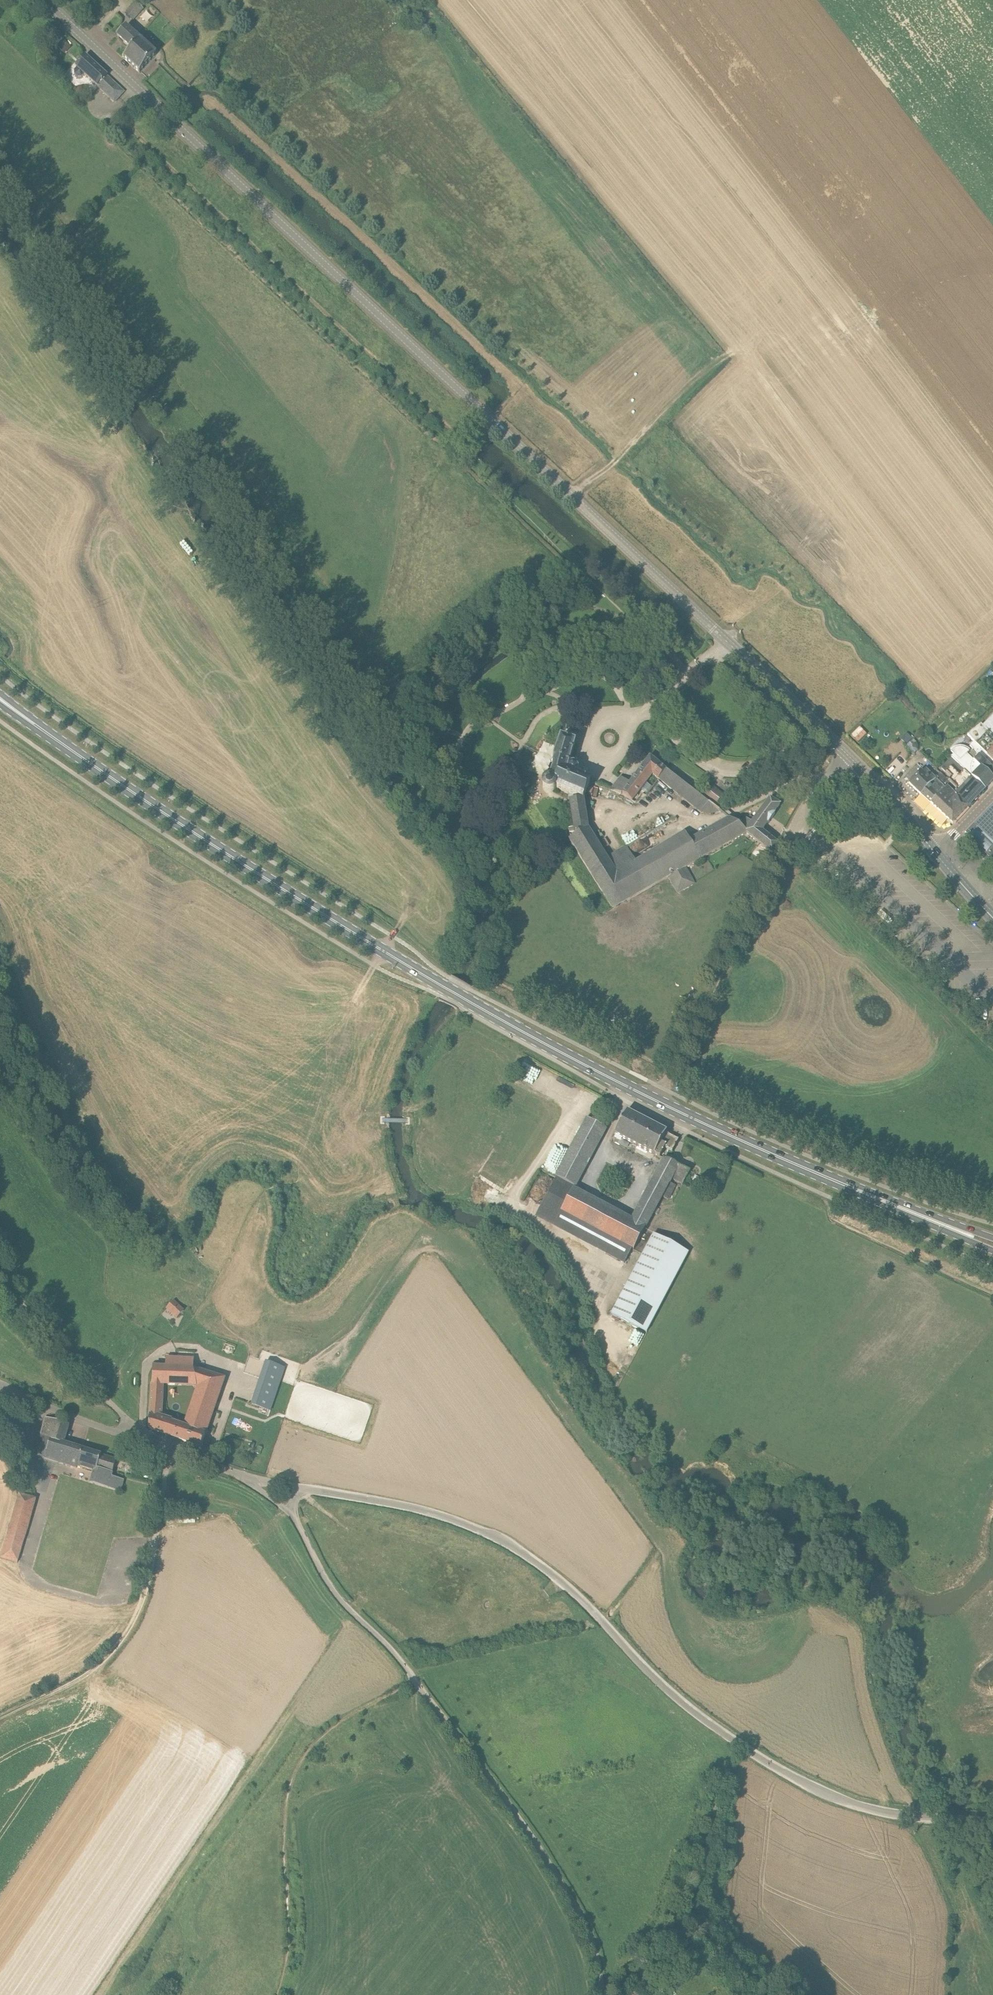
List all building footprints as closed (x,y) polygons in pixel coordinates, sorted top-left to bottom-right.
[(127,11),(125,14),(133,21),(144,9),(135,2),(127,11)] [(140,73),(156,54),(127,26),(117,36),(132,50),(124,58),(140,73)] [(62,41),(58,46),(65,53),(71,47),(63,40),(62,41)] [(77,68),(75,70),(75,74),(78,77),(82,77),(84,75),(114,102),(117,99),(124,92),(123,92),(107,76),(108,76),(86,55),(76,66),(77,68)] [(982,726),(981,724),(967,736),(973,741),(981,749),(992,760),(992,739),(992,741),(989,738),(992,733),(992,714),(982,726)] [(569,765),(575,742),(560,738),(553,759),(552,768),(549,779),(545,780),(543,783),(542,786),(543,789),(545,791),(548,793),(551,793),(554,792),(556,789),(569,792),(572,790),(585,794),(590,781),(576,775),(578,770),(573,764),(569,765)] [(878,750),(889,757),(896,747),(886,740),(878,750)] [(969,746),(977,753),(981,749),(973,741),(969,746)] [(981,749),(977,753),(978,755),(973,760),(967,754),(970,750),(965,747),(962,746),(958,746),(956,746),(953,747),(950,750),(953,754),(989,785),(992,780),(992,760),(981,749)] [(969,806),(989,785),(953,754),(941,768),(947,774),(951,769),(959,776),(953,783),(958,788),(956,790),(958,792),(956,794),(969,806)] [(661,765),(654,759),(650,757),(630,783),(624,779),(621,776),(611,789),(625,795),(632,802),(652,776),(661,765)] [(721,812),(709,802),(666,769),(661,765),(652,776),(700,813),(707,813),(711,813),(717,813),(721,812)] [(948,786),(946,787),(936,778),(925,768),(922,771),(921,770),(909,783),(952,824),(969,806),(956,794),(948,786)] [(942,775),(939,778),(944,783),(947,779),(942,775)] [(705,792),(716,801),(724,791),(712,782),(705,792)] [(583,799),(585,794),(572,790),(569,792),(574,833),(569,835),(571,839),(569,840),(612,908),(669,877),(678,892),(694,883),(685,868),(747,833),(741,827),(729,818),(689,840),(684,831),(636,861),(626,845),(608,858),(589,828),(584,799),(583,799)] [(774,812),(780,804),(770,798),(752,823),(747,819),(741,827),(747,833),(772,853),(777,843),(761,831),(767,822),(768,823),(775,813),(774,812)] [(974,826),(973,826),(965,835),(965,836),(968,839),(992,862),(992,806),(974,826)] [(614,1134),(636,1145),(649,1122),(627,1110),(614,1134)] [(578,1180),(606,1128),(587,1118),(559,1170),(555,1176),(556,1177),(535,1216),(624,1264),(632,1248),(634,1249),(637,1242),(661,1196),(669,1200),(676,1186),(668,1182),(670,1178),(682,1184),(689,1171),(663,1158),(632,1219),(574,1188),(576,1183),(578,1180)] [(667,1131),(649,1122),(636,1145),(660,1158),(665,1148),(672,1152),(678,1140),(666,1133),(667,1131)] [(689,1252),(653,1234),(611,1313),(647,1332),(689,1252)] [(174,1300),(166,1308),(176,1318),(184,1310),(174,1300)] [(152,1383),(152,1384),(163,1384),(189,1385),(197,1386),(191,1406),(184,1427),(189,1428),(205,1434),(215,1406),(224,1378),(209,1373),(194,1368),(194,1360),(189,1360),(175,1359),(166,1358),(165,1367),(154,1366),(153,1366),(152,1383)] [(270,1410),(284,1367),(265,1361),(251,1403),(270,1410)] [(149,1428),(166,1434),(170,1422),(164,1420),(164,1417),(161,1416),(163,1384),(152,1384),(149,1428)] [(62,1442),(68,1425),(46,1417),(33,1453),(76,1467),(76,1466),(93,1471),(90,1483),(119,1491),(123,1480),(111,1476),(116,1460),(101,1455),(62,1442)] [(166,1434),(166,1435),(173,1437),(189,1443),(201,1447),(201,1446),(202,1446),(203,1444),(202,1444),(205,1434),(189,1428),(184,1427),(177,1424),(170,1422),(166,1434)] [(152,1466),(155,1456),(149,1454),(146,1464),(152,1466)] [(37,1497),(18,1492),(0,1555),(0,1558),(17,1563),(37,1497)]
